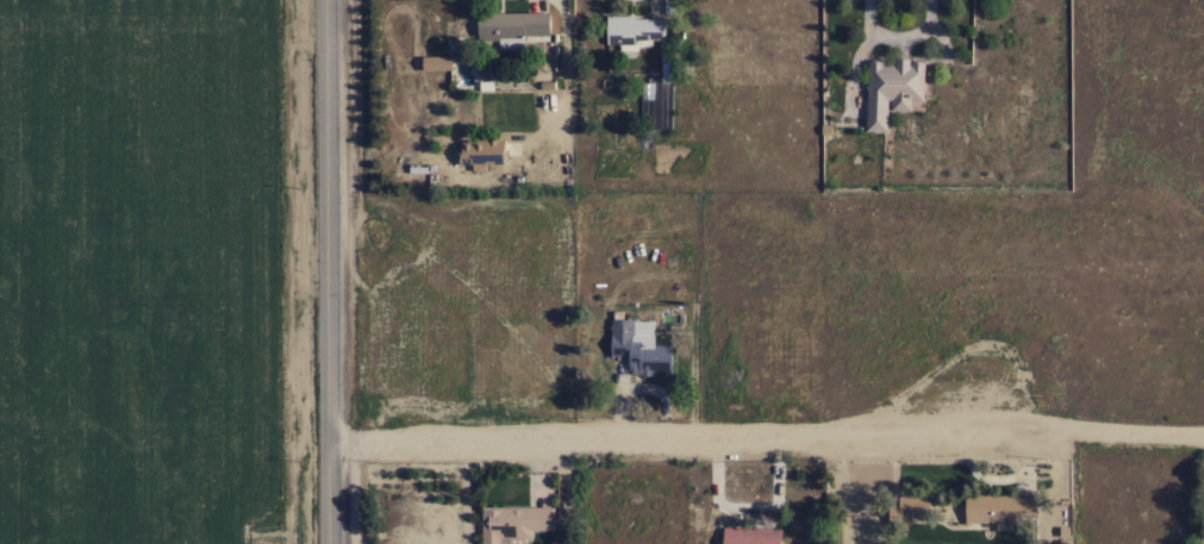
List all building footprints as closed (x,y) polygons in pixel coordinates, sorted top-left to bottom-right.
[(549,12),(549,36),(524,36),(524,48),(499,48),(499,40),(478,40),(478,13),(549,12)] [(635,15),(635,18),(665,18),(665,39),(653,39),(653,46),(638,46),(638,50),(620,51),(620,44),(607,44),(606,15),(635,15)] [(451,56),(451,69),(423,70),(423,57),(451,56)] [(868,61),(873,61),(873,60),(880,60),(880,61),(884,61),(884,64),(896,64),(896,58),(910,58),(910,65),(911,65),(911,61),(915,61),(915,60),(921,60),(921,62),(924,62),(923,101),(912,100),(911,111),(891,110),(892,100),(888,99),(887,131),(866,131),(868,61)] [(642,83),(643,98),(655,98),(655,82),(642,83)] [(486,139),(486,138),(500,137),(500,139),(505,139),(505,157),(504,157),(505,163),(486,163),(486,170),(473,170),(472,164),(458,164),(458,152),(461,152),(460,144),(462,144),(462,140),(486,139)] [(653,375),(653,376),(640,375),(640,374),(632,374),(632,370),(629,370),(629,356),(611,356),(611,334),(611,319),(634,319),(632,320),(654,320),(654,344),(673,344),(672,375),(653,375)] [(966,494),(1037,494),(1037,517),(1012,517),(1012,521),(1011,521),(1011,530),(996,530),(996,521),(966,521),(966,494)] [(910,524),(888,524),(888,505),(899,505),(899,495),(930,495),(930,517),(910,517),(910,524)] [(524,538),(524,543),(509,543),(509,538),(500,538),(500,543),(481,543),(481,507),(554,507),(554,530),(529,530),(529,538),(524,538)] [(781,529),(781,543),(722,543),(723,526),(781,529)]
